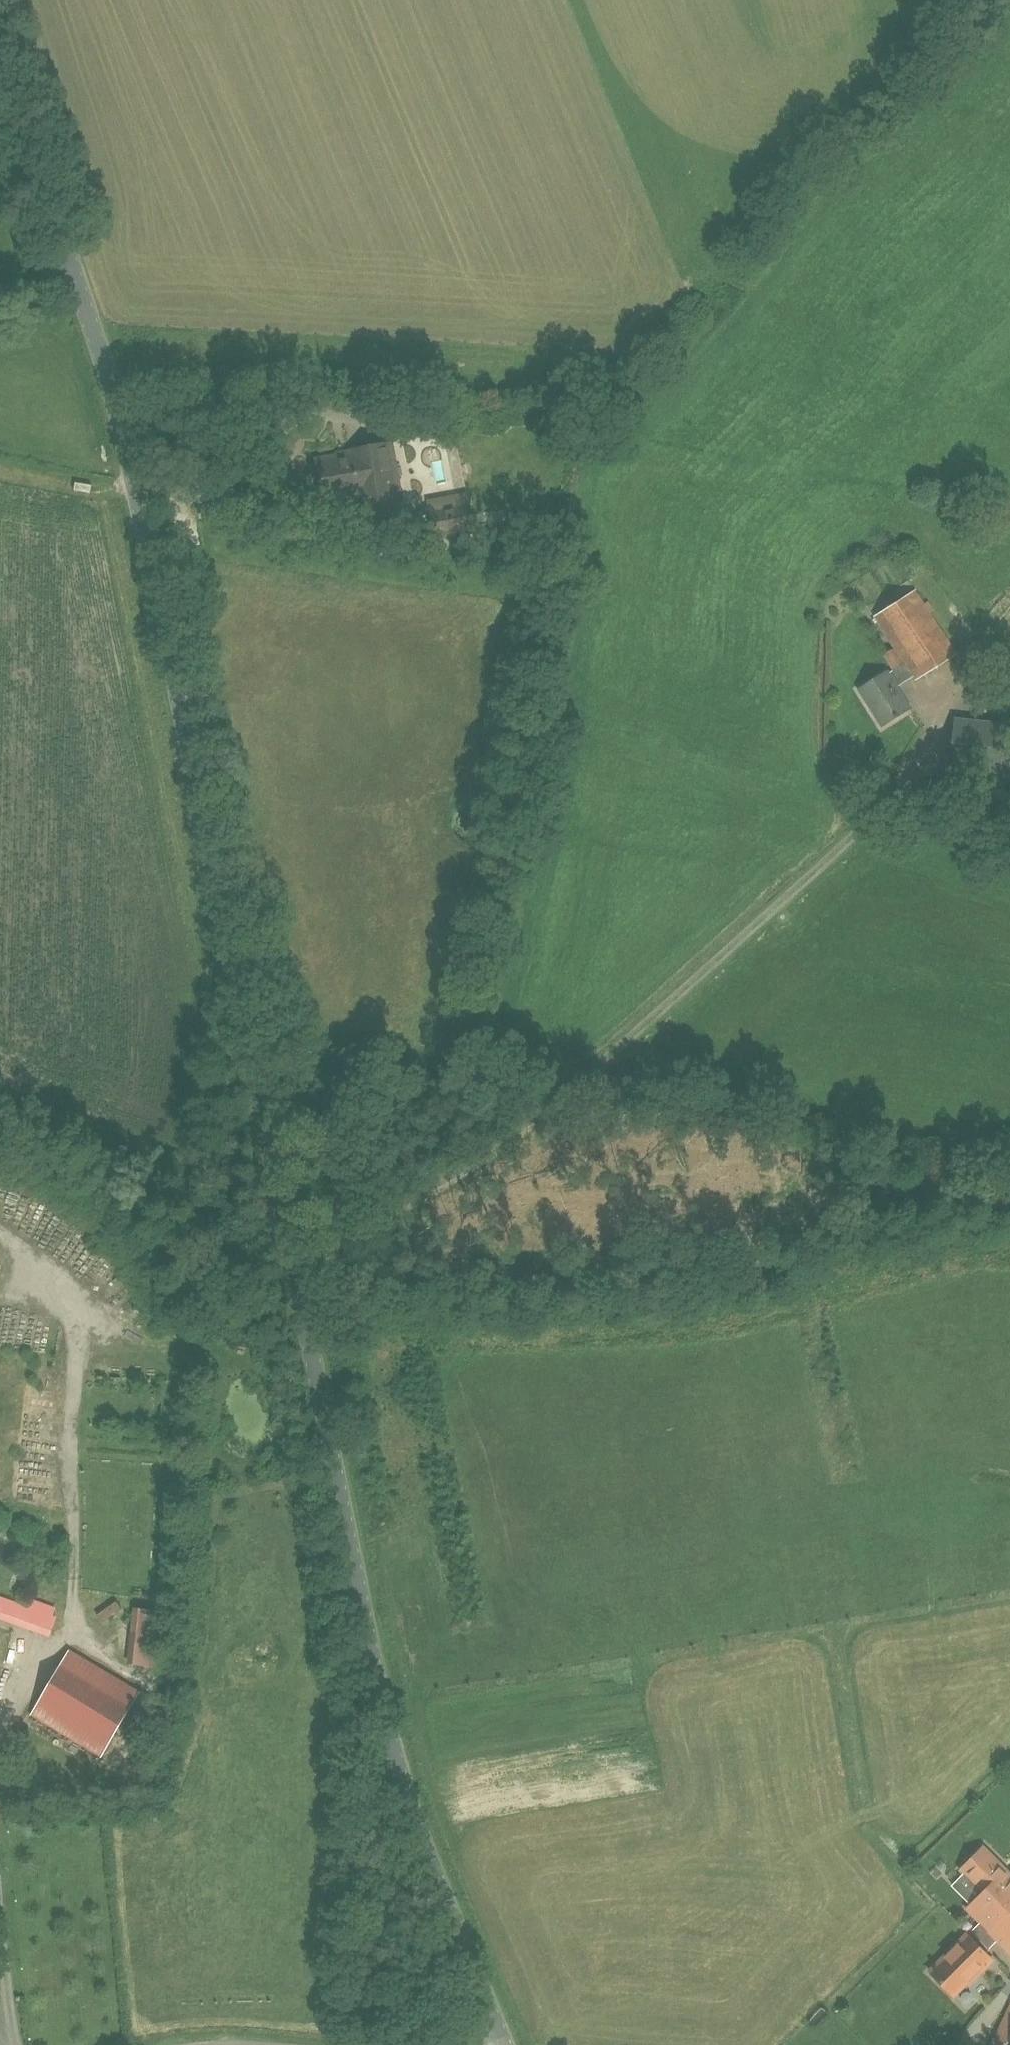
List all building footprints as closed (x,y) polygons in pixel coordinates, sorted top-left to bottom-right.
[(404,520),(389,442),(350,449),(351,453),(315,459),(322,499),(358,492),(364,527),(404,520)] [(467,492),(427,500),(434,540),(475,532),(467,492)] [(876,617),(895,646),(906,662),(889,673),(887,672),(860,689),(882,724),(910,706),(897,686),(914,675),(916,678),(956,652),(916,590),(876,617)] [(952,719),(946,770),(1001,776),(1006,724),(952,719)] [(28,1606),(0,1596),(0,1619),(21,1626),(28,1606)] [(98,1613),(104,1621),(123,1609),(117,1600),(98,1613)] [(141,1607),(136,1664),(158,1666),(163,1609),(141,1607)] [(31,1714),(100,1755),(138,1692),(69,1650),(31,1714)] [(961,1870),(964,1873),(984,1892),(970,1906),(967,1909),(979,1922),(985,1928),(976,1936),(983,1944),(992,1935),(1009,1953),(1009,1873),(983,1847),(961,1870)] [(971,1931),(930,1972),(953,1995),(966,1981),(969,1984),(992,1960),(985,1953),(989,1949),(983,1944),(976,1936),(971,1931)] [(1000,2027),(1009,2032),(1009,2007),(1000,2027)]
